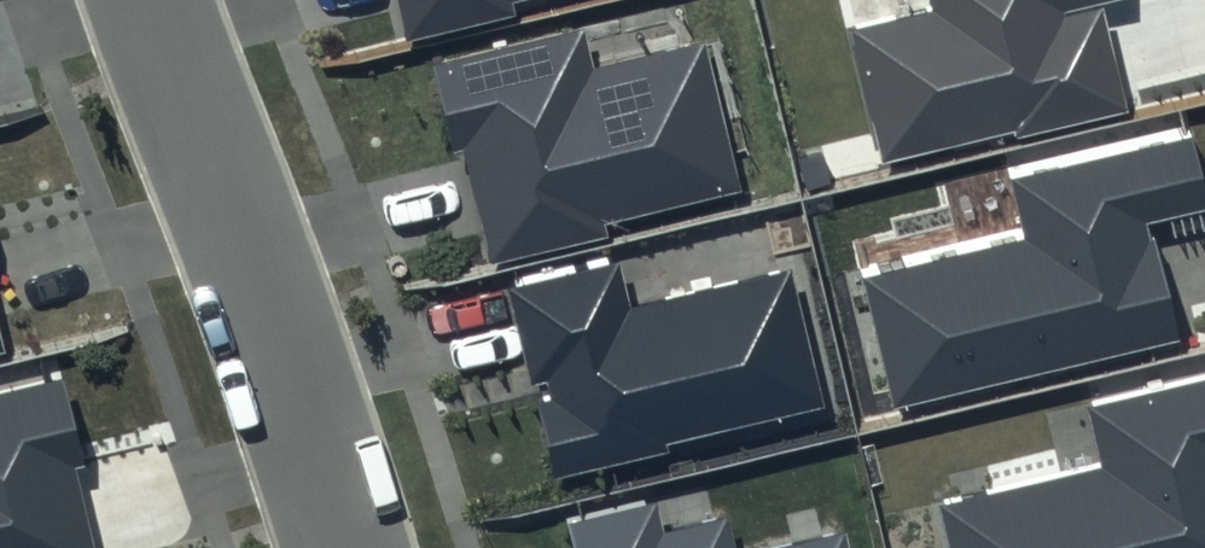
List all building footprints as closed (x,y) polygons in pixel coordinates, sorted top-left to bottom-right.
[(410,44),(580,0),(399,0),(410,44)] [(852,30),(887,167),(1125,107),(1100,9),(1129,1),(1129,0),(932,0),(934,9),(852,30)] [(583,27),(431,64),(453,156),(462,154),(489,264),(608,236),(605,223),(743,189),(707,41),(593,68),(583,27)] [(1197,137),(1012,181),(1027,240),(863,279),(893,408),(1179,340),(1152,225),(1204,213),(1204,170),(1197,137)] [(621,266),(509,293),(554,478),(824,413),(789,268),(630,306),(621,266)] [(11,351),(0,306),(0,354),(11,351)] [(66,379),(0,394),(0,547),(95,547),(76,470),(88,467),(66,379)] [(1090,407),(1104,468),(940,507),(950,547),(1204,547),(1204,380),(1090,407)] [(569,523),(575,547),(734,547),(727,518),(664,533),(656,501),(569,523)] [(845,533),(783,547),(849,547),(845,533)]
